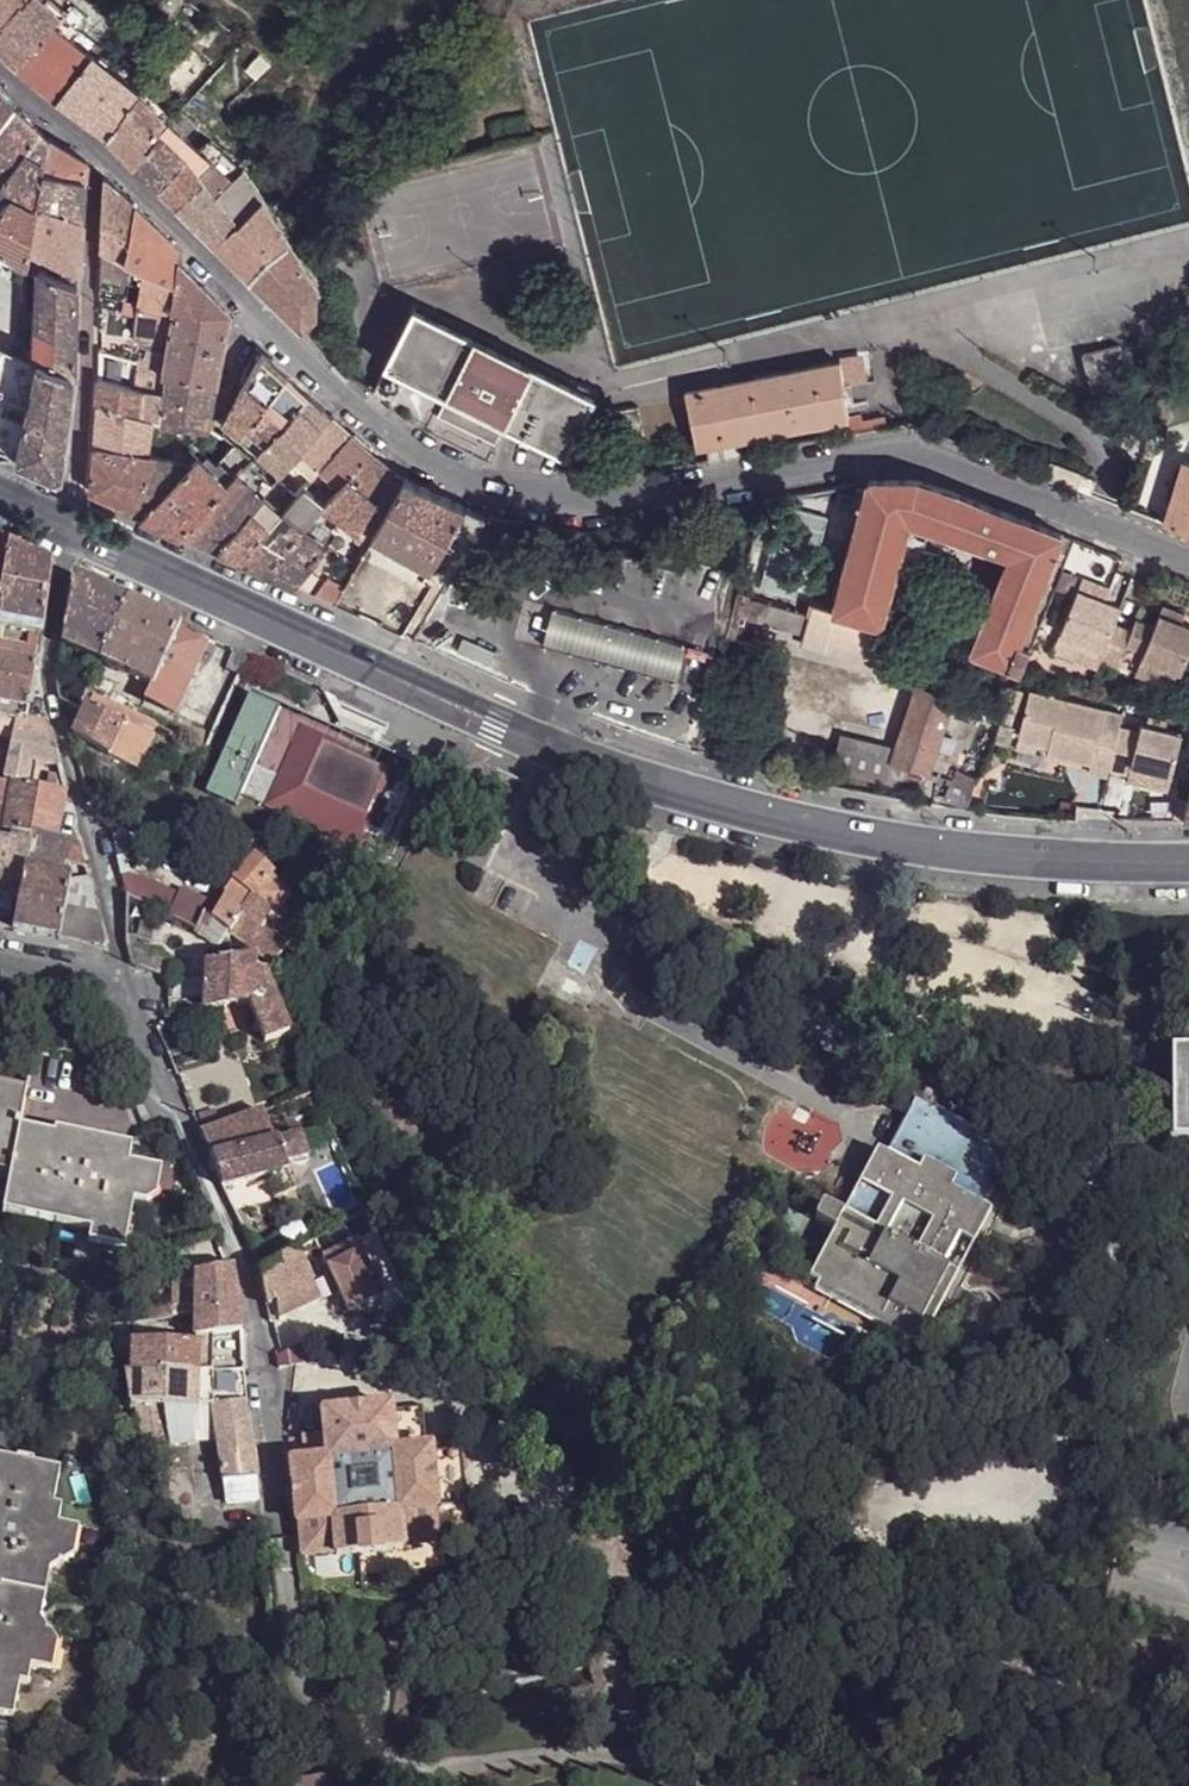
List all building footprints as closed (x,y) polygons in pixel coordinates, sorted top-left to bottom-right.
[(10,19),(21,5),(16,0),(0,0),(0,32),(10,19)] [(55,0),(24,0),(21,5),(10,19),(37,44),(50,29),(67,10),(55,0)] [(10,19),(0,32),(0,51),(17,66),(37,44),(10,19)] [(69,46),(50,29),(37,44),(17,66),(31,78),(53,54),(57,58),(69,46)] [(96,57),(75,40),(69,46),(57,58),(37,83),(56,99),(96,57)] [(57,58),(53,54),(31,78),(37,83),(57,58)] [(140,94),(96,57),(56,99),(106,136),(140,94)] [(0,90),(0,120),(13,103),(0,90)] [(164,121),(140,94),(106,136),(134,167),(158,130),(164,121)] [(13,103),(0,120),(0,186),(27,151),(43,162),(47,138),(13,103)] [(164,121),(158,130),(184,155),(217,196),(230,182),(166,117),(164,121)] [(158,130),(134,167),(162,194),(194,225),(220,202),(216,197),(217,196),(184,155),(158,130)] [(87,161),(47,138),(43,162),(43,169),(85,179),(87,161)] [(0,186),(0,188),(9,194),(10,193),(36,207),(37,201),(41,169),(43,169),(43,162),(27,151),(0,186)] [(82,219),(85,179),(43,169),(41,169),(37,201),(82,219)] [(262,196),(241,170),(230,182),(217,196),(216,197),(220,202),(194,225),(216,246),(262,196)] [(103,174),(101,247),(143,273),(143,278),(142,284),(175,290),(179,261),(181,251),(173,242),(174,239),(149,214),(147,215),(132,200),(118,188),(103,174)] [(31,247),(36,207),(10,193),(9,194),(0,206),(0,248),(28,263),(29,264),(32,247),(31,247)] [(288,245),(262,196),(216,246),(250,279),(265,264),(288,245)] [(79,270),(82,219),(37,201),(36,207),(31,247),(32,247),(57,261),(79,270)] [(250,279),(300,330),(313,316),(313,295),(316,295),(316,294),(314,287),(288,245),(265,264),(250,279)] [(101,247),(99,270),(143,278),(143,273),(101,247)] [(229,310),(179,261),(175,290),(174,304),(176,304),(168,342),(166,354),(163,374),(214,381),(227,321),(229,310)] [(74,376),(77,284),(38,268),(34,360),(37,361),(74,376)] [(123,283),(99,278),(99,290),(121,295),(122,295),(123,283)] [(168,342),(176,304),(174,304),(175,290),(142,284),(138,298),(136,313),(133,331),(168,342)] [(118,309),(136,313),(138,298),(122,295),(121,295),(118,309)] [(505,426),(565,454),(594,395),(414,307),(385,367),(446,396),(505,426)] [(1092,394),(1130,383),(1120,346),(1082,356),(1092,394)] [(260,351),(255,347),(239,376),(245,378),(260,351)] [(166,354),(145,349),(142,363),(141,362),(139,372),(137,392),(138,392),(136,415),(151,420),(159,422),(163,374),(166,354)] [(287,376),(260,351),(245,378),(240,388),(227,409),(245,425),(287,376)] [(838,360),(844,385),(866,381),(862,354),(838,360)] [(23,355),(22,355),(17,369),(20,376),(33,380),(37,361),(34,360),(23,355)] [(740,438),(765,432),(849,414),(844,385),(838,360),(752,377),(687,390),(697,447),(707,446),(718,442),(740,438)] [(74,376),(37,361),(33,380),(21,430),(14,458),(56,477),(61,474),(74,376)] [(214,381),(163,374),(159,422),(188,426),(205,429),(206,427),(214,381)] [(308,396),(287,376),(245,425),(265,442),(308,396)] [(137,392),(96,380),(96,405),(136,415),(138,392),(137,392)] [(329,415),(308,396),(265,442),(258,449),(257,449),(256,451),(281,473),(299,451),(329,415)] [(497,443),(505,426),(446,396),(438,413),(497,443)] [(136,415),(96,405),(96,436),(93,447),(146,456),(151,420),(136,415)] [(619,443),(645,439),(638,408),(613,412),(619,443)] [(227,409),(222,420),(238,433),(239,432),(245,425),(227,409)] [(350,435),(329,415),(299,451),(319,469),(350,435)] [(884,426),(882,415),(849,418),(852,430),(884,426)] [(21,430),(5,425),(0,443),(0,451),(14,458),(21,430)] [(371,453),(350,435),(319,469),(339,488),(371,453)] [(234,440),(224,452),(243,466),(247,460),(249,462),(253,456),(234,440)] [(146,456),(93,447),(89,488),(90,492),(130,510),(155,457),(146,456)] [(243,466),(224,452),(211,470),(225,484),(236,473),(243,466)] [(187,462),(140,514),(180,532),(225,484),(211,470),(194,453),(187,462)] [(339,518),(357,533),(391,472),(371,453),(339,488),(324,505),(323,506),(339,518)] [(1183,456),(1165,522),(1188,531),(1188,458),(1183,456)] [(187,462),(155,457),(130,510),(140,514),(187,462)] [(243,466),(236,473),(262,496),(263,494),(273,483),(249,462),(247,460),(243,466)] [(1045,474),(1076,487),(1082,472),(1051,460),(1045,474)] [(391,472),(357,533),(368,541),(371,537),(403,478),(391,472)] [(225,484),(180,532),(216,549),(251,509),(262,496),(236,473),(225,484)] [(452,529),(464,507),(403,478),(371,537),(429,569),(441,548),(448,536),(452,529)] [(1067,535),(967,494),(919,479),(867,479),(833,610),(832,611),(877,623),(904,519),(1006,552),(982,617),(952,606),(942,631),(947,639),(1018,666),(1026,645),(1049,582),(1067,535)] [(282,485),(276,480),(273,483),(263,494),(271,501),(281,489),(281,487),(282,485)] [(324,505),(303,488),(295,497),(283,510),(302,528),(313,517),(320,510),(323,506),(324,505)] [(269,526),(280,513),(275,508),(276,506),(271,501),(263,494),(262,496),(251,509),(269,526)] [(482,517),(464,507),(452,529),(456,533),(469,539),(482,517)] [(216,549),(239,560),(269,526),(251,509),(216,549)] [(269,526),(239,560),(264,572),(302,528),(283,510),(280,513),(269,526)] [(324,514),(320,510),(313,517),(317,521),(319,518),(324,514)] [(318,546),(321,549),(334,531),(330,528),(319,518),(317,521),(313,517),(302,528),(319,539),(318,546)] [(264,572),(293,585),(321,549),(318,546),(319,539),(302,528),(264,572)] [(456,533),(452,529),(448,536),(452,538),(456,533)] [(1102,586),(1115,553),(1067,535),(1049,582),(1069,590),(1076,575),(1102,586)] [(0,542),(0,599),(9,546),(0,542)] [(9,546),(0,599),(0,626),(31,632),(42,634),(51,564),(9,546)] [(445,550),(441,548),(429,569),(433,571),(445,550)] [(737,593),(732,612),(799,630),(804,613),(747,598),(752,575),(742,573),(737,593)] [(62,643),(100,660),(127,599),(73,574),(62,643)] [(1106,592),(1083,583),(1081,591),(1104,599),(1106,592)] [(1075,588),(1056,633),(1101,651),(1098,661),(1118,669),(1126,648),(1142,654),(1140,659),(1179,675),(1188,650),(1188,626),(1179,623),(1158,614),(1151,626),(1134,618),(1129,631),(1112,624),(1119,607),(1104,599),(1081,591),(1075,588)] [(127,599),(100,660),(150,682),(144,697),(175,712),(208,635),(180,623),(127,599)] [(799,630),(794,647),(865,666),(877,623),(832,611),(833,610),(807,602),(804,613),(799,630)] [(1158,614),(1179,623),(1183,614),(1161,605),(1158,614)] [(596,657),(605,621),(554,608),(542,644),(596,657)] [(628,628),(605,621),(596,657),(594,661),(618,667),(619,664),(628,628)] [(628,628),(619,664),(672,679),(682,643),(628,628)] [(29,647),(40,649),(42,634),(31,632),(29,647)] [(1101,651),(1056,633),(1049,654),(1073,663),(1078,653),(1098,661),(1101,651)] [(0,642),(0,735),(13,737),(4,781),(11,783),(12,783),(24,785),(29,761),(59,766),(48,724),(26,720),(36,658),(37,656),(39,656),(40,649),(29,647),(0,642)] [(247,654),(231,646),(222,668),(236,673),(247,654)] [(1158,674),(1175,682),(1179,675),(1140,659),(1132,677),(1153,686),(1158,674)] [(59,699),(78,709),(85,693),(56,679),(58,691),(59,699)] [(890,757),(923,768),(948,694),(913,685),(894,745),(890,757)] [(1120,714),(1025,692),(1014,742),(1033,746),(1035,740),(1047,743),(1046,749),(1044,755),(1087,766),(1084,775),(1104,779),(1107,771),(1127,776),(1126,782),(1165,792),(1179,735),(1162,731),(1146,728),(1138,726),(1136,733),(1116,727),(1120,714)] [(78,709),(85,710),(86,706),(91,696),(85,693),(78,709)] [(73,734),(110,751),(137,762),(155,723),(111,704),(105,701),(91,696),(86,706),(85,710),(74,733),(73,734)] [(236,804),(240,795),(335,839),(330,850),(352,860),(356,862),(364,844),(393,857),(422,793),(456,808),(470,802),(486,762),(445,745),(433,772),(432,772),(427,782),(397,769),(330,739),(332,733),(251,696),(207,790),(236,804)] [(1165,722),(1149,718),(1146,728),(1162,731),(1165,722)] [(999,722),(993,742),(1009,747),(1015,726),(999,722)] [(332,733),(330,739),(397,769),(400,764),(332,733)] [(831,771),(916,790),(923,768),(890,757),(894,745),(838,733),(826,769),(831,771)] [(1033,746),(1046,749),(1047,743),(1035,740),(1033,746)] [(1011,752),(1031,757),(1033,746),(1014,742),(1011,752)] [(940,803),(965,806),(978,774),(955,767),(940,803)] [(914,799),(916,790),(831,771),(827,782),(870,791),(914,799)] [(9,802),(12,783),(11,783),(4,781),(0,781),(0,782),(0,800),(9,802)] [(24,785),(12,783),(9,802),(5,827),(15,829),(30,832),(59,838),(59,836),(66,794),(47,790),(24,785)] [(5,827),(9,802),(0,800),(0,826),(5,827)] [(12,844),(28,847),(30,832),(15,829),(12,844)] [(28,847),(27,854),(69,861),(69,863),(87,867),(80,840),(59,836),(59,838),(30,832),(28,847)] [(20,896),(24,871),(26,860),(27,854),(28,847),(12,844),(0,841),(0,892),(20,896)] [(244,848),(208,883),(223,896),(234,883),(257,860),(244,848)] [(69,868),(26,860),(24,871),(67,878),(69,868)] [(270,878),(272,874),(257,860),(234,883),(223,896),(226,899),(222,904),(209,920),(226,933),(270,878)] [(15,930),(59,938),(65,896),(68,880),(68,878),(67,878),(24,871),(20,896),(16,919),(15,930)] [(128,874),(121,875),(125,895),(193,929),(200,913),(206,899),(180,887),(178,893),(128,874)] [(105,947),(106,944),(96,901),(90,878),(68,880),(65,896),(59,938),(105,947)] [(272,914),(288,896),(270,878),(226,933),(251,951),(269,964),(295,939),(272,914)] [(152,913),(135,905),(131,917),(147,924),(152,913)] [(131,963),(156,972),(160,956),(136,947),(131,963)] [(205,1009),(248,1002),(249,966),(249,960),(250,958),(247,957),(206,964),(204,995),(205,1009)] [(292,1032),(265,968),(249,966),(248,1002),(265,1042),(292,1032)] [(12,1162),(13,1164),(39,1208),(57,1212),(55,1223),(89,1229),(87,1241),(123,1248),(136,1187),(144,1189),(149,1166),(129,1163),(131,1146),(135,1133),(102,1050),(38,1036),(26,1090),(0,1085),(0,1160),(12,1162)] [(1174,1137),(1188,1137),(1188,1050),(1172,1050),(1174,1137)] [(1008,1152),(912,1100),(883,1154),(866,1187),(848,1218),(815,1282),(809,1292),(906,1344),(911,1334),(928,1302),(945,1269),(963,1238),(980,1206),(1008,1152)] [(201,1134),(210,1155),(272,1142),(261,1111),(201,1134)] [(288,1168),(307,1164),(297,1137),(277,1141),(288,1168)] [(288,1173),(289,1173),(288,1168),(277,1141),(272,1142),(210,1155),(221,1187),(269,1177),(288,1173)] [(866,1187),(883,1154),(874,1149),(856,1182),(866,1187)] [(12,1162),(0,1160),(0,1171),(10,1173),(3,1213),(55,1223),(57,1212),(39,1208),(13,1164),(12,1162)] [(316,1173),(335,1211),(354,1201),(335,1164),(316,1173)] [(281,1213),(300,1207),(288,1173),(269,1177),(281,1213)] [(812,1220),(830,1229),(840,1213),(820,1204),(812,1220)] [(987,1210),(980,1206),(963,1238),(971,1243),(987,1210)] [(815,1282),(848,1218),(840,1213),(830,1229),(805,1278),(815,1282)] [(358,1244),(323,1259),(348,1317),(383,1301),(358,1244)] [(258,1269),(266,1303),(276,1300),(280,1319),(290,1314),(322,1297),(300,1249),(258,1269)] [(212,1337),(243,1333),(232,1269),(196,1274),(197,1315),(198,1339),(201,1338),(212,1337)] [(928,1302),(911,1334),(920,1339),(954,1274),(945,1269),(928,1302)] [(276,1300),(266,1303),(271,1324),(280,1319),(276,1300)] [(136,1344),(134,1376),(212,1374),(212,1337),(201,1338),(201,1344),(136,1344)] [(134,1376),(130,1376),(133,1405),(162,1406),(198,1407),(212,1410),(245,1405),(247,1404),(248,1403),(246,1383),(245,1377),(245,1373),(212,1374),(134,1376)] [(137,1406),(133,1405),(140,1449),(168,1446),(162,1406),(137,1406)] [(162,1406),(168,1446),(217,1442),(223,1484),(226,1507),(258,1504),(256,1480),(254,1456),(245,1405),(212,1410),(198,1407),(162,1406)] [(324,1435),(326,1458),(310,1459),(291,1460),(296,1524),(298,1524),(301,1556),(333,1554),(334,1557),(400,1551),(400,1548),(434,1545),(432,1511),(434,1510),(428,1449),(393,1451),(389,1415),(323,1419),(324,1435)] [(308,1436),(310,1459),(326,1458),(324,1435),(308,1436)] [(60,1467),(0,1455),(0,1713),(14,1715),(21,1681),(28,1682),(33,1664),(41,1665),(45,1643),(37,1642),(39,1629),(29,1627),(42,1557),(52,1558),(55,1546),(63,1547),(68,1523),(59,1522),(63,1504),(53,1502),(60,1467)] [(287,1782),(288,1785),(327,1785),(326,1777),(287,1782)]
